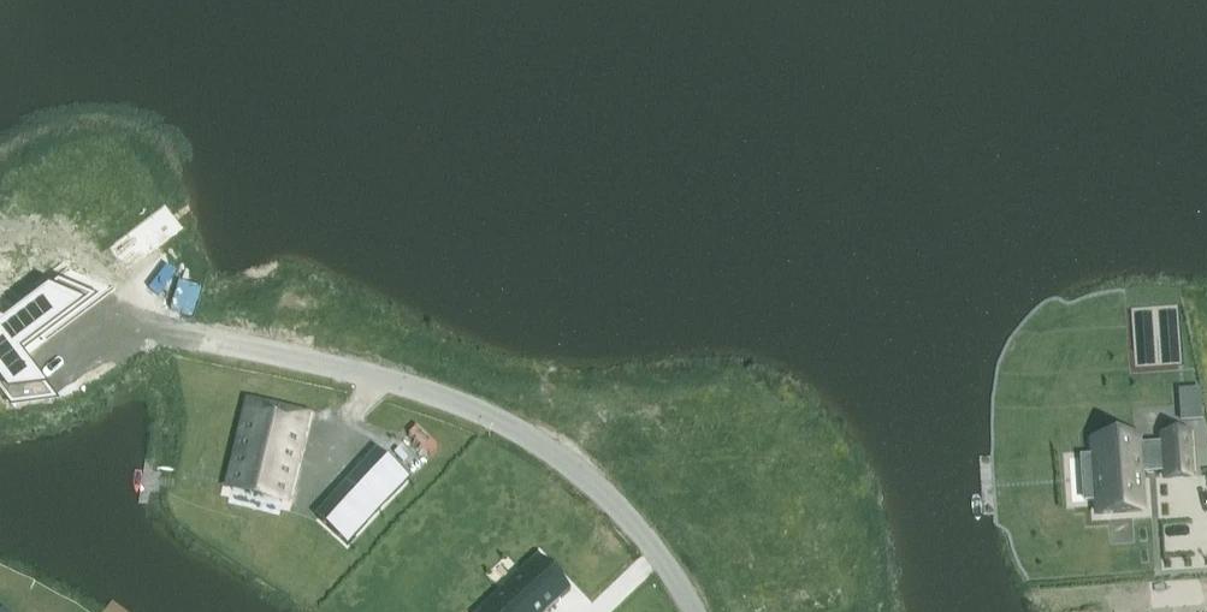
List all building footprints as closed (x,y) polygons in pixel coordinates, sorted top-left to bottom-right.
[(168,215),(112,257),(129,280),(186,238),(168,215)] [(17,413),(55,408),(21,362),(93,307),(63,294),(3,339),(0,338),(0,391),(17,413)] [(1199,391),(1180,392),(1182,422),(1201,421),(1199,391)] [(250,407),(238,460),(243,461),(238,482),(280,491),(285,471),(290,472),(303,420),(250,407)] [(1138,440),(1092,443),(1097,515),(1143,512),(1140,473),(1164,471),(1165,479),(1191,477),(1189,436),(1162,438),(1163,445),(1139,446),(1138,440)] [(378,454),(362,471),(390,497),(406,480),(378,454)] [(336,500),(319,517),(347,543),(364,526),(336,500)] [(485,609),(488,611),(549,611),(569,593),(537,560),(485,609)]
